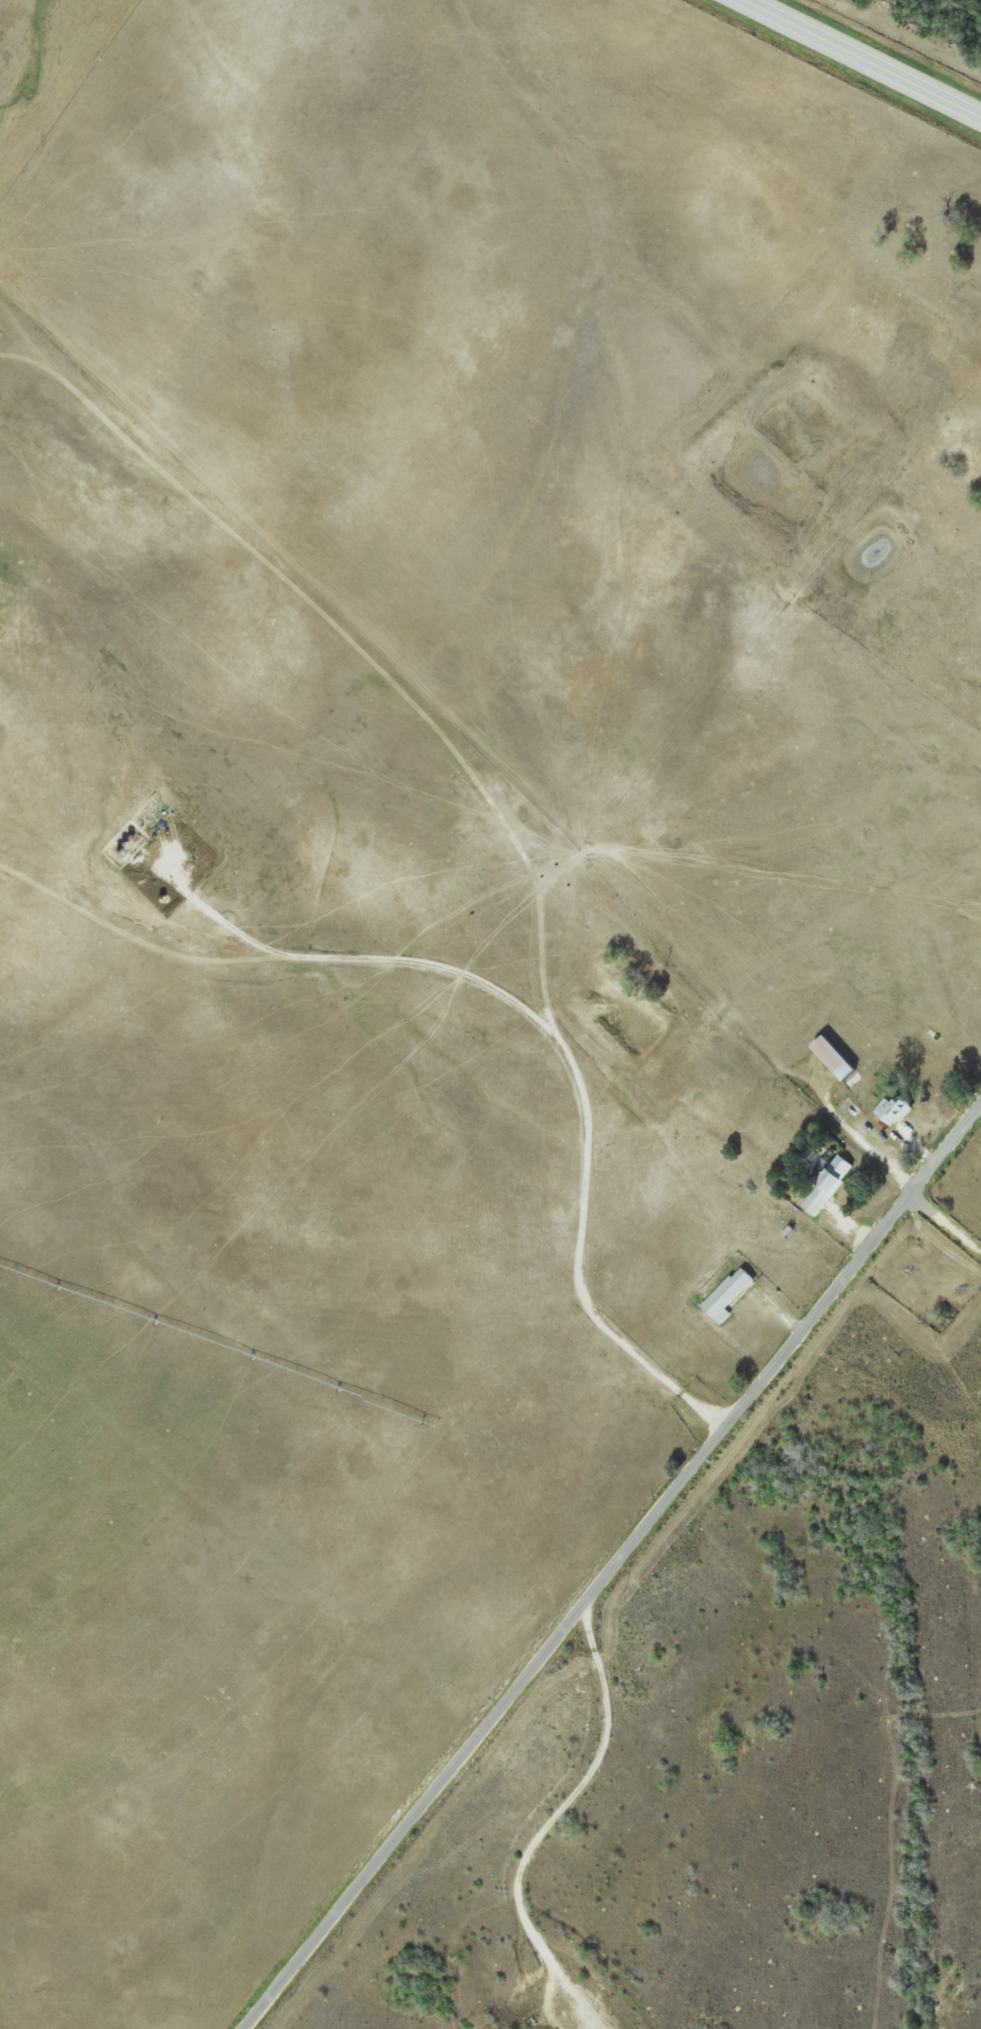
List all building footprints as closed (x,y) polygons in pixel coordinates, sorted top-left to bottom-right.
[(817,1047),(848,1082),(861,1069),(830,1035),(817,1047)] [(915,1105),(901,1095),(895,1103),(887,1096),(875,1113),(898,1129),(915,1105)] [(802,1206),(817,1218),(857,1166),(842,1154),(802,1206)] [(704,1306),(723,1325),(734,1313),(730,1309),(759,1279),(744,1265),(704,1306)]
